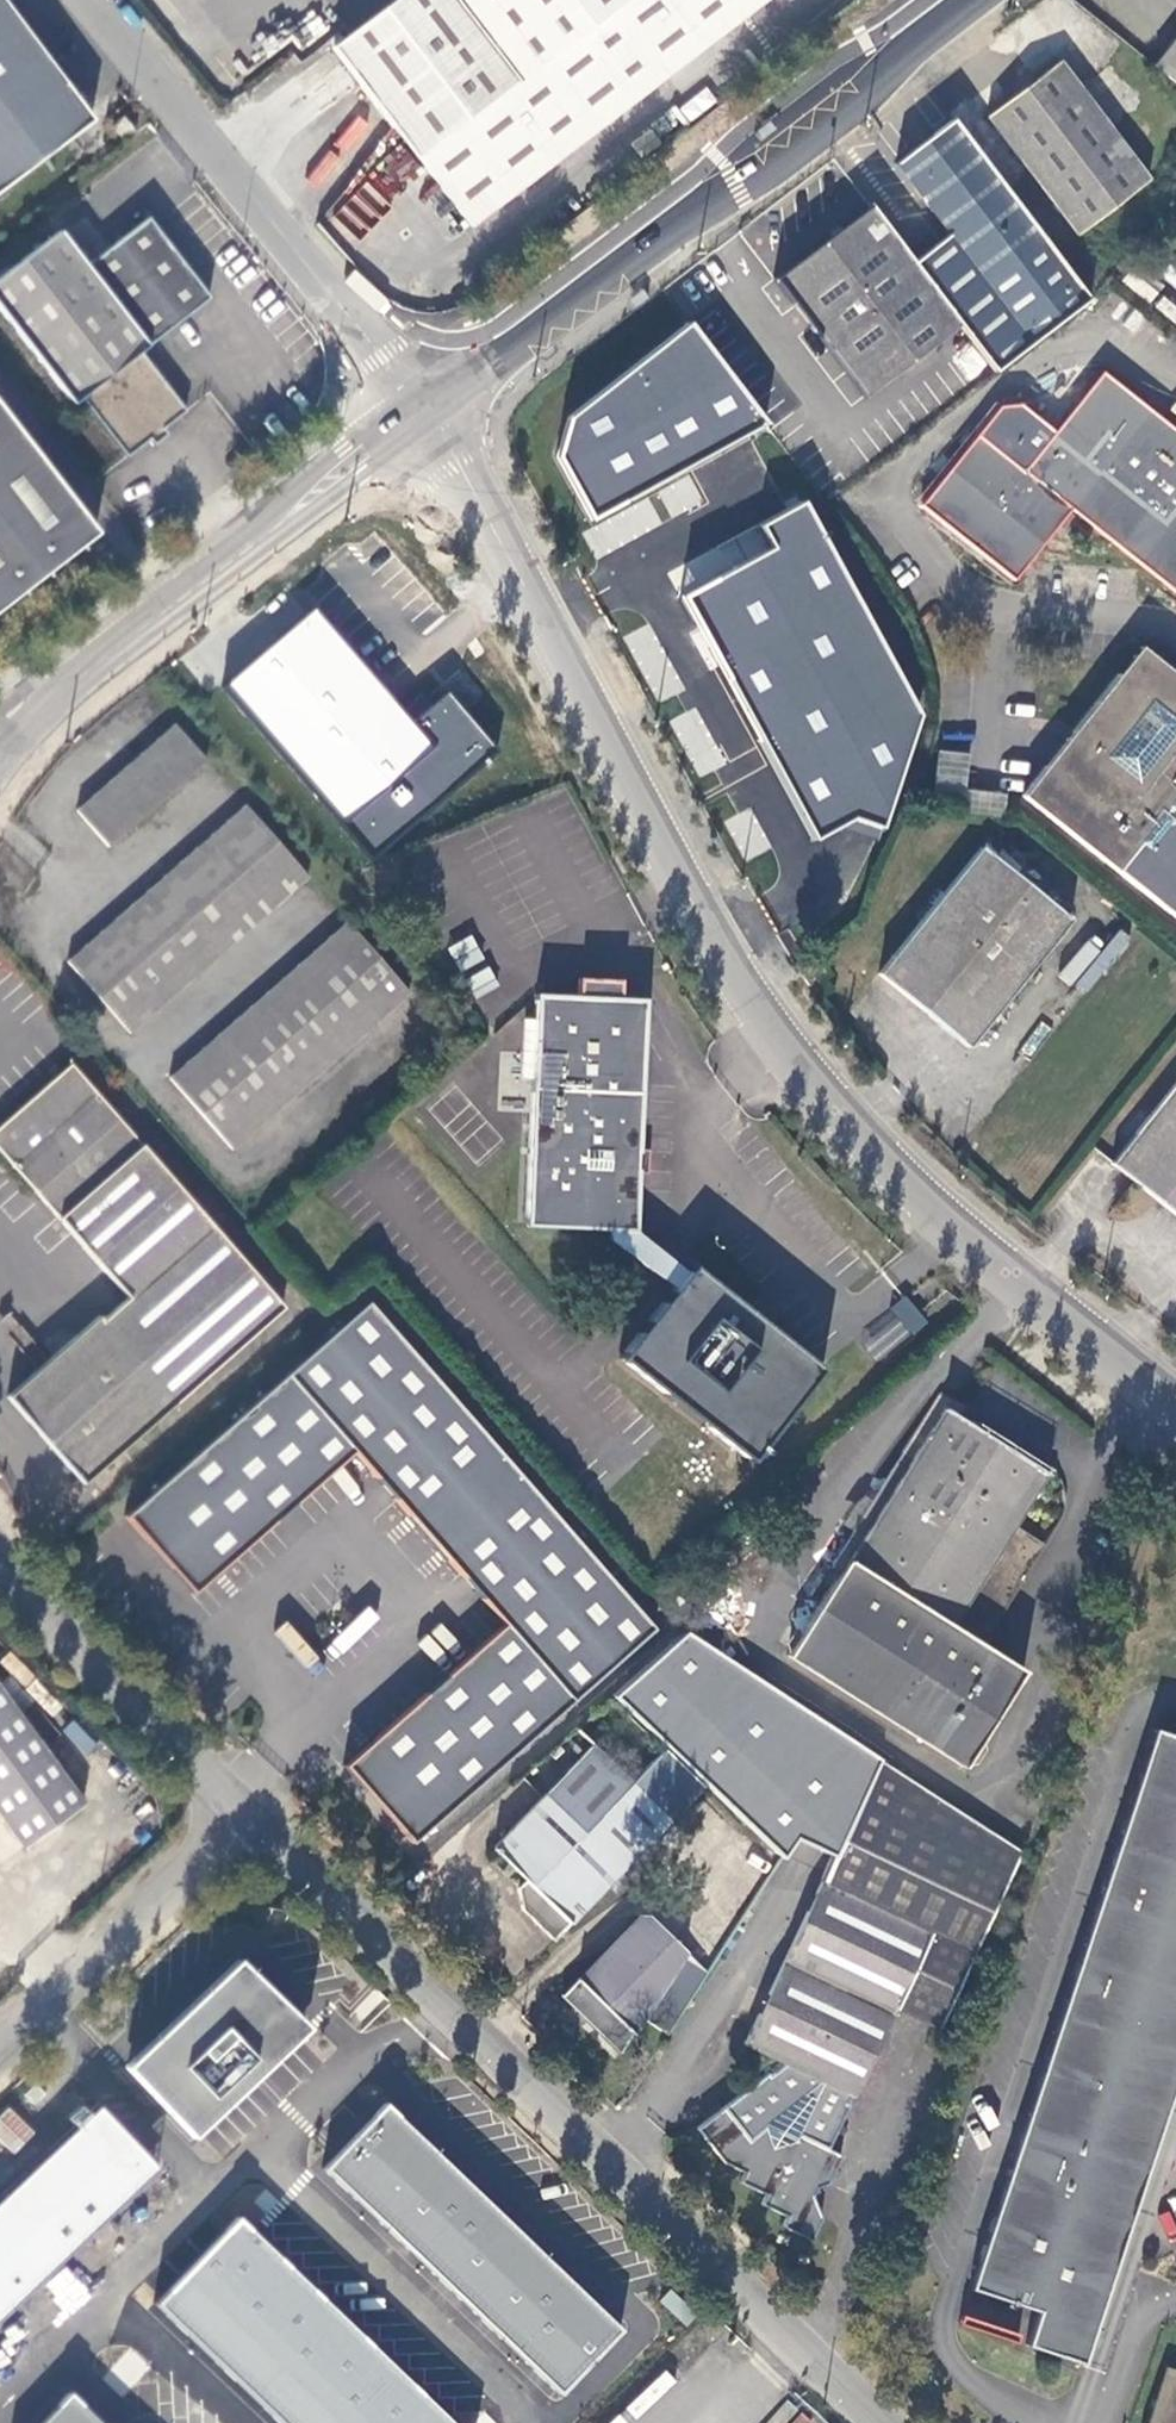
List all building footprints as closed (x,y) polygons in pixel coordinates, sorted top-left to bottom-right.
[(0,0),(0,189),(92,120),(0,0)] [(455,0),(384,0),(333,36),(393,120),(414,150),(510,76),(455,0)] [(510,76),(414,150),(465,222),(765,0),(455,0),(510,76)] [(1154,66),(1175,83),(1175,38),(1154,66)] [(1148,179),(1057,61),(987,115),(1078,233),(1148,179)] [(124,117),(112,126),(113,128),(124,142),(135,133),(124,117)] [(948,229),(909,260),(959,325),(994,371),(1089,298),(955,119),(897,163),(948,229)] [(869,394),(959,325),(909,260),(870,209),(780,276),(869,394)] [(150,218),(88,266),(61,231),(0,278),(0,308),(74,404),(82,397),(127,456),(150,439),(154,444),(161,439),(167,434),(163,429),(186,411),(141,352),(211,298),(150,218)] [(767,422),(690,321),(568,416),(557,455),(591,518),(767,422)] [(1104,371),(1056,431),(1021,404),(1002,404),(921,506),(1013,580),(1071,509),(1175,592),(1175,429),(1104,371)] [(96,532),(0,409),(0,605),(96,532)] [(921,714),(803,501),(760,524),(772,547),(681,596),(709,646),(815,839),(853,817),(882,827),(921,714)] [(411,726),(311,611),(219,690),(338,827),(429,746),(411,726)] [(1143,661),(1130,661),(1019,802),(1175,925),(1175,687),(1143,661)] [(429,746),(338,827),(369,862),(499,748),(450,693),(411,726),(429,746)] [(694,707),(669,720),(699,776),(724,763),(694,707)] [(106,848),(205,764),(174,727),(76,812),(106,848)] [(131,1031),(307,879),(246,808),(71,962),(131,1031)] [(966,1046),(1067,921),(978,849),(876,974),(966,1046)] [(407,993),(348,922),(172,1076),(233,1146),(407,993)] [(672,969),(661,949),(649,955),(660,975),(672,969)] [(585,974),(584,993),(626,996),(627,977),(585,974)] [(534,1125),(528,1219),(609,1224),(635,1226),(639,1167),(640,1148),(650,997),(626,996),(584,993),(543,990),(534,1125)] [(72,1061),(0,1123),(0,1150),(125,1296),(102,1318),(97,1314),(5,1393),(79,1478),(284,1303),(72,1061)] [(1111,1161),(1175,1214),(1175,1081),(1111,1161)] [(649,1149),(640,1148),(639,1167),(648,1168),(649,1149)] [(673,1257),(635,1226),(609,1224),(611,1238),(652,1267),(661,1275),(676,1286),(689,1270),(673,1257)] [(676,1286),(621,1356),(753,1460),(826,1367),(771,1323),(750,1306),(694,1263),(689,1270),(676,1286)] [(891,1307),(911,1334),(926,1323),(906,1296),(891,1307)] [(369,1300),(124,1514),(192,1592),(354,1451),(504,1623),(342,1764),(410,1842),(655,1628),(369,1300)] [(752,1304),(750,1306),(771,1323),(773,1320),(752,1304)] [(876,1360),(906,1332),(887,1313),(858,1341),(876,1360)] [(967,1404),(942,1388),(903,1450),(912,1455),(855,1546),(841,1540),(833,1553),(843,1560),(787,1651),(963,1764),(1021,1666),(981,1641),(1042,1540),(1013,1523),(1043,1469),(959,1416),(967,1404)] [(265,1535),(228,1570),(240,1582),(277,1547),(265,1535)] [(1022,1850),(686,1630),(616,1693),(669,1744),(709,1781),(787,1855),(800,1836),(836,1854),(825,1878),(826,1879),(745,2040),(785,2060),(770,2071),(768,2069),(695,2123),(722,2158),(742,2168),(737,2178),(763,2191),(758,2200),(783,2213),(779,2223),(810,2238),(821,2216),(811,2195),(814,2187),(820,2183),(828,2183),(842,2152),(827,2145),(893,2003),(939,2025),(1022,1850)] [(25,1843),(82,1804),(0,1692),(0,1808),(25,1843)] [(1175,2069),(1175,1737),(1151,1729),(968,2289),(1036,2311),(1025,2345),(1080,2363),(1175,2069)] [(631,1781),(595,1745),(493,1847),(524,1879),(516,1887),(520,1909),(550,1939),(604,1885),(620,1869),(709,1781),(669,1744),(631,1781)] [(628,1878),(620,1869),(604,1885),(612,1893),(628,1878)] [(643,2013),(687,1947),(650,1912),(643,1910),(562,1991),(619,2048),(643,2013)] [(709,1968),(687,1947),(643,2013),(667,2030),(709,1968)] [(192,2136),(254,2077),(306,2028),(237,1962),(178,2019),(127,2067),(192,2136)] [(0,2197),(0,2321),(161,2168),(99,2103),(0,2197)] [(327,2168),(561,2383),(626,2327),(610,2312),(391,2108),(386,2103),(327,2168)] [(36,2131),(9,2106),(0,2115),(0,2141),(15,2154),(36,2131)] [(279,2422),(451,2422),(237,2217),(154,2303),(279,2422)] [(63,2265),(41,2286),(70,2315),(92,2294),(63,2265)] [(957,2324),(1015,2342),(1018,2333),(960,2314),(957,2324)] [(1158,2366),(1140,2422),(1175,2422),(1175,2372),(1158,2366)] [(68,2392),(39,2422),(100,2422),(68,2392)]
